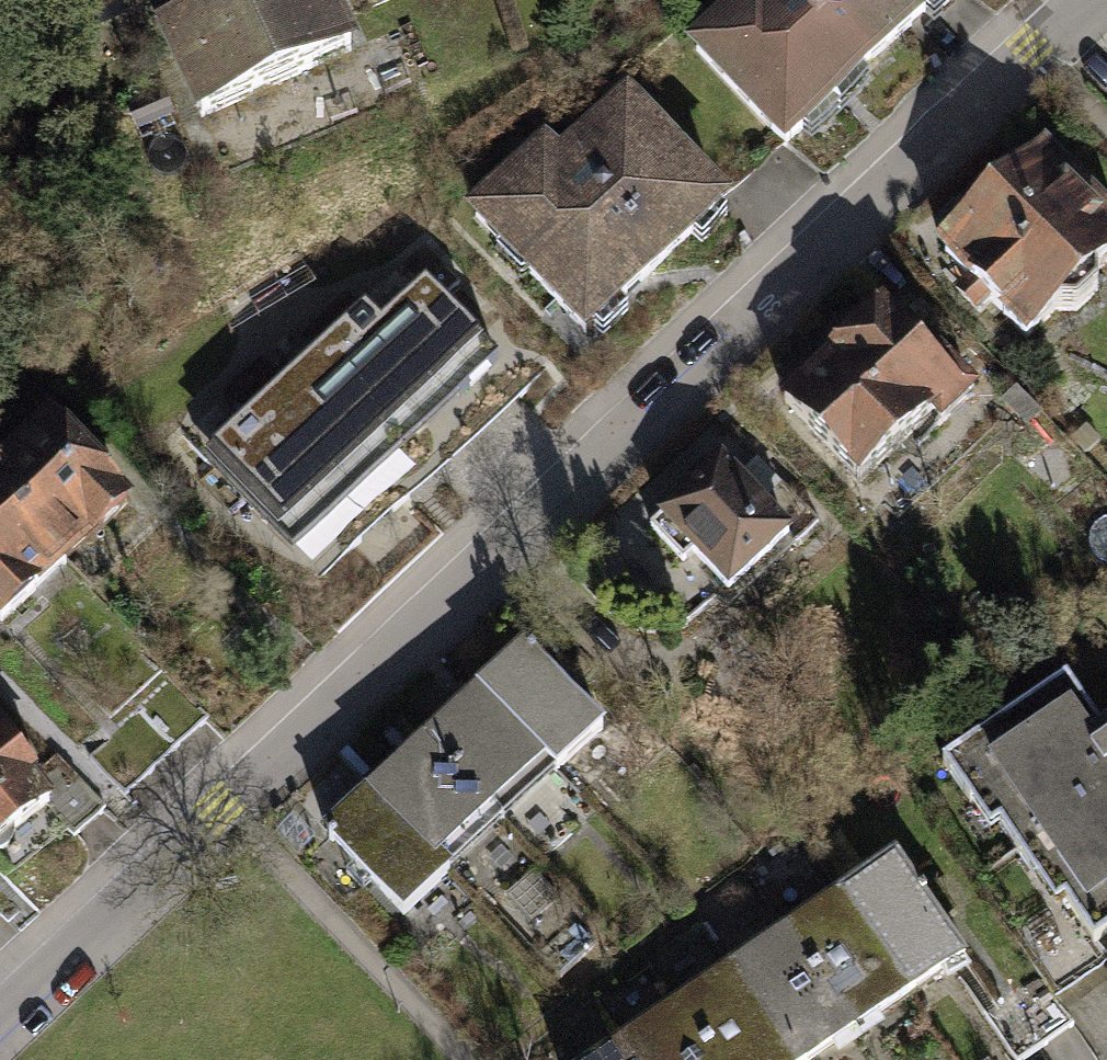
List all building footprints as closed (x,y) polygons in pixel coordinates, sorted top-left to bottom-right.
[(163,26),(204,115),(351,49),(329,0),(221,0),(163,26)] [(696,51),(777,137),(922,0),(749,0),(696,51)] [(552,131),(449,228),(562,347),(725,192),(635,97),(574,155),(552,131)] [(1047,150),(939,251),(1042,360),(1106,299),(1106,214),(1047,150)] [(365,302),(209,452),(281,527),(318,492),(327,501),(421,412),(411,402),(443,372),(467,396),(504,361),(427,281),(384,322),(365,302)] [(975,415),(875,308),(778,398),(868,494),(936,431),(946,442),(975,415)] [(0,442),(0,474),(68,550),(131,494),(47,400),(0,442)] [(799,531),(713,439),(631,515),(674,562),(688,549),(730,595),(799,531)] [(4,606),(68,550),(0,474),(0,602),(4,606)] [(520,632),(468,679),(560,779),(612,732),(520,632)] [(468,679),(417,726),(509,827),(560,779),(468,679)] [(941,765),(993,840),(1000,835),(1058,919),(1023,943),(1033,958),(1053,986),(1106,949),(1106,735),(1101,739),(1061,681),(941,765)] [(417,726),(365,773),(457,873),(509,827),(417,726)] [(56,803),(0,739),(0,851),(56,803)] [(365,773),(313,820),(405,920),(457,873),(365,773)] [(878,827),(819,868),(915,1005),(974,964),(878,827)] [(537,859),(502,891),(536,928),(571,896),(537,859)] [(819,868),(760,909),(856,1046),(915,1005),(819,868)] [(701,950),(778,1059),(835,1059),(856,1046),(760,909),(701,950)] [(642,991),(690,1059),(778,1059),(701,950),(642,991)] [(1021,1044),(1070,1011),(1053,986),(1033,958),(985,991),(1021,1044)] [(583,1032),(602,1059),(690,1059),(642,991),(583,1032)] [(542,1059),(602,1059),(583,1032),(542,1059)]
